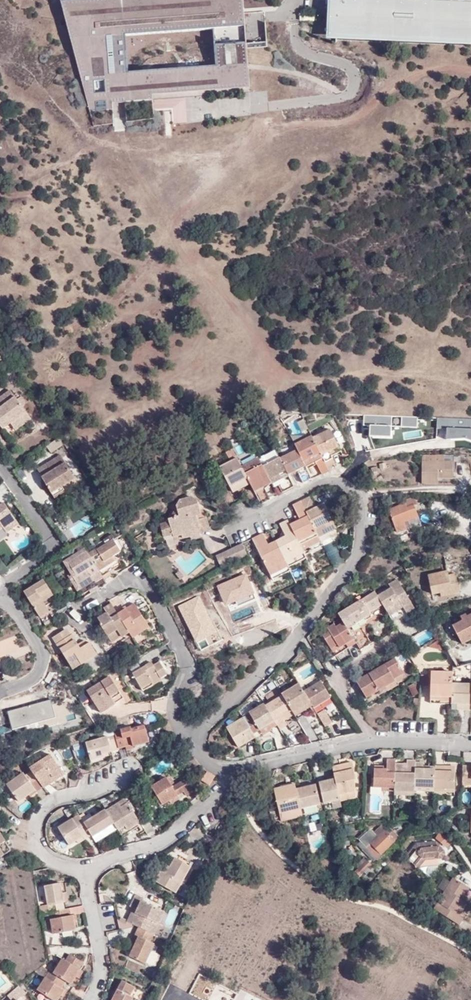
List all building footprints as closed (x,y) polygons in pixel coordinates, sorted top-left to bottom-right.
[(231,14),(231,10),(244,8),(243,0),(67,0),(61,0),(94,127),(112,124),(112,120),(114,120),(111,92),(243,83),(244,88),(250,87),(247,49),(268,47),(265,11),(244,13),(231,14)] [(444,0),(328,0),(326,40),(470,44),(470,1),(444,0)] [(0,397),(0,424),(3,428),(26,410),(10,389),(0,397)] [(26,410),(3,428),(8,435),(31,418),(26,410)] [(369,436),(391,437),(391,427),(391,417),(364,416),(364,426),(370,426),(369,436)] [(401,427),(417,427),(418,417),(402,416),(401,427)] [(437,418),(437,429),(447,430),(447,439),(465,438),(470,441),(470,419),(437,418)] [(312,439),(327,468),(334,465),(331,458),(329,453),(338,448),(328,431),(312,439)] [(322,475),(329,472),(327,468),(312,439),(311,437),(294,445),(297,450),(307,469),(316,464),(322,475)] [(329,453),(331,458),(340,452),(338,448),(329,453)] [(303,484),(312,480),(307,469),(297,450),(280,459),(290,477),(298,473),(303,484)] [(228,456),(232,464),(239,461),(239,460),(234,451),(228,456)] [(51,471),(41,476),(55,497),(65,491),(62,486),(75,478),(60,455),(53,459),(51,455),(44,458),(46,462),(51,471)] [(262,466),(258,458),(242,466),(252,485),(257,495),(262,505),(271,500),(266,490),(273,487),(262,466)] [(280,459),(280,458),(262,466),(273,487),(278,484),(284,494),(296,488),(290,477),(280,459)] [(442,461),(421,460),(421,483),(437,483),(437,478),(452,477),(452,461),(442,461)] [(223,469),(235,493),(252,485),(242,466),(239,462),(239,461),(232,464),(223,469)] [(36,468),(41,476),(51,471),(46,462),(36,468)] [(231,492),(221,497),(226,509),(236,505),(231,492)] [(191,529),(208,525),(204,511),(200,512),(195,498),(190,495),(178,499),(176,505),(178,515),(171,516),(169,517),(169,520),(173,536),(182,533),(183,536),(193,533),(191,529)] [(419,505),(416,497),(409,501),(408,499),(402,500),(404,505),(389,510),(397,531),(408,528),(405,522),(420,517),(417,506),(419,505)] [(317,508),(312,498),(301,503),(320,539),(330,535),(327,529),(335,524),(325,505),(317,508)] [(3,526),(7,531),(19,523),(4,502),(0,505),(0,529),(3,526)] [(320,539),(301,503),(294,506),(302,522),(300,523),(302,527),(293,532),(301,548),(320,539)] [(164,538),(173,536),(169,520),(160,523),(164,538)] [(294,559),(305,554),(301,548),(293,532),(291,527),(289,523),(282,526),(288,538),(277,544),(284,559),(292,555),(294,559)] [(302,527),(300,523),(291,527),(293,532),(302,527)] [(321,543),(322,545),(333,540),(333,538),(340,534),(335,524),(327,529),(330,535),(320,539),(321,543)] [(210,529),(208,525),(191,529),(193,533),(210,529)] [(95,547),(87,553),(104,579),(110,574),(105,566),(115,560),(112,555),(110,552),(118,547),(110,535),(103,540),(105,544),(96,549),(95,547)] [(254,539),(272,574),(281,570),(279,564),(285,561),(284,559),(277,544),(276,542),(269,545),(263,535),(254,539)] [(305,554),(306,557),(310,555),(308,550),(321,543),(320,539),(301,548),(305,554)] [(242,545),(241,543),(238,544),(223,552),(226,562),(245,555),(242,545)] [(223,552),(238,544),(216,552),(220,564),(226,562),(223,552)] [(120,550),(118,547),(110,552),(112,555),(120,550)] [(87,553),(84,549),(66,561),(75,573),(72,575),(78,585),(91,577),(98,587),(106,582),(104,579),(87,553)] [(289,569),(307,560),(306,557),(305,554),(294,559),(292,555),(284,559),(285,561),(289,569)] [(274,579),(290,571),(289,569),(285,561),(279,564),(281,570),(272,574),(274,579)] [(451,593),(459,589),(455,573),(448,574),(448,572),(428,576),(431,594),(440,593),(451,593)] [(236,602),(238,606),(256,599),(254,594),(255,594),(247,573),(217,586),(225,606),(236,602)] [(41,597),(50,591),(42,579),(22,591),(44,625),(56,617),(50,609),(48,610),(46,606),(41,597)] [(392,588),(378,596),(384,605),(392,618),(401,613),(399,610),(396,605),(403,601),(406,606),(412,602),(399,580),(390,584),(392,588)] [(52,593),(50,591),(41,597),(46,606),(51,603),(52,593)] [(378,596),(376,592),(339,616),(344,624),(348,630),(366,619),(364,617),(371,613),(384,605),(378,596)] [(196,642),(217,633),(200,596),(178,606),(196,642)] [(396,605),(399,610),(405,607),(406,606),(403,601),(396,605)] [(117,613),(130,633),(132,638),(149,627),(132,602),(117,613)] [(416,608),(412,602),(406,606),(405,607),(408,613),(416,608)] [(117,613),(112,604),(109,606),(129,635),(130,633),(117,613)] [(109,606),(103,610),(105,613),(97,618),(101,625),(100,626),(112,646),(129,635),(109,606)] [(374,619),(371,613),(364,617),(366,619),(368,622),(374,619)] [(458,627),(462,634),(469,644),(470,643),(470,620),(458,627)] [(335,656),(344,651),(341,647),(354,639),(348,630),(344,624),(337,628),(338,630),(331,634),(330,632),(324,636),(335,656)] [(338,630),(337,628),(335,625),(328,629),(330,632),(331,634),(338,630)] [(55,643),(68,635),(63,628),(51,636),(55,643)] [(79,648),(76,645),(70,634),(68,635),(55,643),(67,663),(77,657),(80,662),(82,664),(96,654),(89,642),(85,644),(79,648)] [(18,649),(13,635),(0,640),(0,656),(18,649)] [(430,648),(442,641),(440,638),(426,647),(430,648)] [(344,651),(356,643),(354,639),(341,647),(344,651)] [(84,642),(83,640),(76,645),(79,648),(85,644),(84,642)] [(446,650),(442,641),(430,648),(446,650)] [(70,667),(80,662),(77,657),(67,663),(70,667)] [(394,680),(403,675),(404,673),(395,660),(356,684),(368,700),(385,689),(395,682),(394,680)] [(159,675),(164,672),(159,662),(152,665),(146,669),(144,666),(132,673),(142,691),(162,681),(160,677),(159,675)] [(452,687),(452,674),(437,674),(437,677),(430,677),(430,705),(451,705),(452,687)] [(123,698),(108,675),(85,691),(101,713),(123,698)] [(407,680),(403,675),(394,680),(395,682),(385,689),(388,694),(400,687),(398,685),(407,680)] [(323,682),(303,693),(313,710),(332,699),(323,682)] [(411,694),(417,693),(416,683),(409,684),(411,694)] [(452,687),(451,705),(457,706),(463,706),(463,711),(470,711),(470,686),(452,687)] [(293,716),(295,720),(313,710),(303,693),(300,687),(282,697),(290,711),(293,716)] [(276,725),(279,730),(288,725),(285,721),(282,716),(290,711),(282,697),(278,690),(265,698),(269,704),(265,706),(274,722),(276,725)] [(8,711),(13,729),(55,718),(51,699),(8,711)] [(265,706),(264,704),(250,713),(257,725),(250,729),(255,738),(257,742),(265,737),(264,735),(261,729),(274,722),(265,706)] [(282,716),(285,721),(293,716),(290,711),(282,716)] [(318,717),(325,731),(334,726),(326,712),(318,717)] [(257,725),(250,713),(226,727),(227,729),(245,719),(250,729),(257,725)] [(245,719),(227,729),(238,747),(255,738),(250,729),(245,719)] [(270,729),(276,725),(274,722),(261,729),(264,735),(271,731),(270,729)] [(114,734),(118,747),(131,743),(132,745),(148,741),(143,725),(130,730),(129,726),(113,731),(114,734)] [(109,735),(114,750),(118,749),(118,747),(114,734),(109,735)] [(108,751),(114,750),(109,735),(86,742),(91,760),(103,756),(103,753),(102,750),(107,749),(108,751)] [(31,770),(43,786),(45,787),(50,784),(47,779),(60,769),(49,753),(30,768),(31,770)] [(395,764),(395,760),(386,760),(386,766),(373,766),(373,786),(380,786),(395,786),(395,764)] [(407,765),(395,764),(395,786),(394,791),(394,793),(414,794),(414,792),(415,788),(415,764),(415,761),(407,761),(407,765)] [(352,763),(331,768),(333,776),(334,780),(339,799),(354,795),(354,768),(352,763)] [(423,764),(415,764),(415,788),(435,788),(436,771),(424,771),(423,764)] [(462,766),(462,785),(470,786),(470,766),(462,766)] [(444,767),(436,767),(436,771),(435,788),(456,789),(456,772),(450,772),(444,772),(444,767)] [(47,779),(50,784),(63,773),(60,769),(47,779)] [(28,773),(40,789),(43,786),(31,770),(28,773)] [(210,784),(215,775),(207,771),(202,780),(210,784)] [(35,793),(40,789),(28,773),(24,775),(21,772),(5,785),(18,802),(28,794),(33,790),(35,793)] [(184,795),(190,791),(189,791),(182,779),(171,785),(166,776),(151,785),(162,803),(168,799),(169,802),(177,797),(176,795),(182,791),(184,795)] [(190,791),(191,790),(184,777),(182,779),(189,791),(190,791)] [(334,780),(326,781),(319,783),(324,803),(339,799),(334,780)] [(296,789),(295,784),(274,788),(280,813),(301,809),(296,789)] [(159,804),(162,803),(151,785),(147,787),(152,795),(154,794),(159,804)] [(296,789),(301,809),(320,805),(315,785),(296,789)] [(339,799),(341,804),(354,801),(354,795),(339,799)] [(122,798),(103,809),(112,823),(115,828),(122,823),(125,828),(130,825),(132,827),(139,823),(122,798)] [(112,823),(103,809),(80,821),(89,835),(112,823)] [(80,821),(76,814),(55,827),(67,845),(74,841),(81,836),(83,839),(89,835),(80,821)] [(120,836),(132,827),(130,825),(125,828),(122,823),(115,828),(120,836)] [(369,847),(379,858),(380,859),(403,840),(397,834),(394,835),(390,830),(388,832),(385,828),(378,834),(374,831),(363,841),(369,847)] [(0,835),(0,857),(10,851),(4,841),(0,835)] [(417,846),(405,860),(420,872),(427,863),(426,860),(438,859),(438,862),(443,862),(446,856),(436,844),(417,846)] [(376,861),(379,858),(369,847),(366,851),(376,861)] [(193,863),(178,856),(169,872),(162,869),(157,878),(179,891),(193,863)] [(374,865),(367,858),(360,866),(362,869),(359,872),(362,875),(374,865)] [(465,895),(469,887),(454,878),(434,909),(459,926),(464,919),(459,916),(467,903),(465,902),(461,900),(465,895)] [(442,878),(439,887),(446,890),(449,880),(442,878)] [(43,886),(47,904),(48,909),(62,906),(62,902),(68,901),(67,898),(63,899),(61,892),(60,883),(43,886)] [(425,903),(434,890),(428,886),(419,899),(425,903)] [(132,923),(136,925),(154,932),(156,933),(165,909),(141,900),(142,896),(134,893),(129,906),(132,907),(138,909),(132,923)] [(82,904),(67,907),(69,916),(72,916),(83,913),(82,904)] [(67,907),(63,908),(48,911),(41,912),(44,930),(51,929),(53,934),(75,929),(72,916),(69,916),(67,907)] [(126,921),(132,923),(138,909),(132,907),(126,921)] [(154,932),(136,925),(134,933),(138,936),(134,944),(130,954),(149,962),(156,942),(152,940),(154,932)] [(55,969),(74,980),(77,975),(80,969),(78,968),(82,962),(69,954),(65,960),(62,958),(55,969)] [(55,969),(45,963),(41,966),(49,971),(52,973),(55,969)] [(49,971),(41,966),(34,971),(43,979),(49,971)] [(71,985),(74,980),(55,969),(52,973),(64,980),(71,985)] [(43,979),(36,990),(52,999),(58,999),(61,996),(64,991),(59,989),(64,980),(52,973),(49,971),(43,979)] [(110,999),(131,999),(132,999),(129,997),(133,986),(122,980),(110,999)] [(27,994),(20,985),(7,996),(11,999),(20,999),(27,994)]
